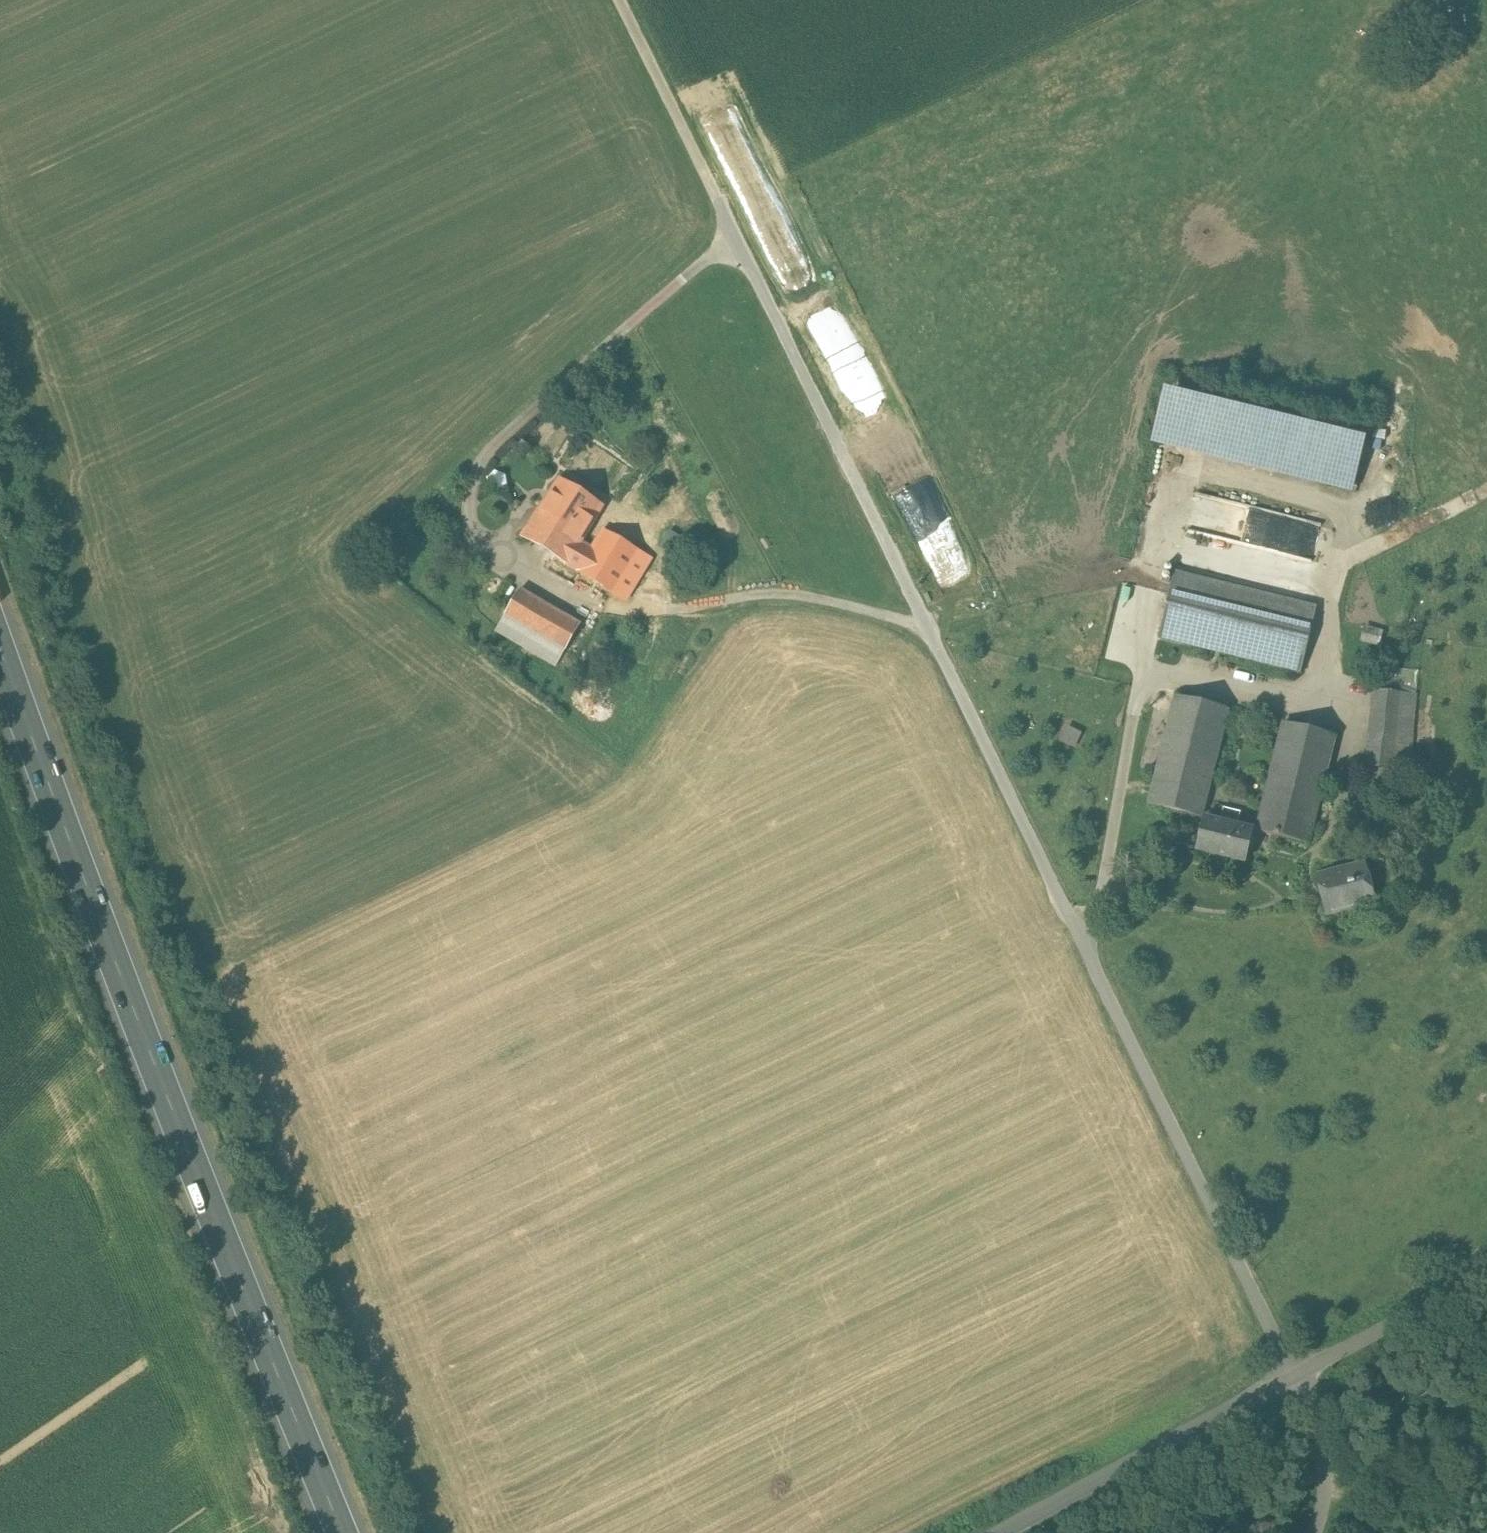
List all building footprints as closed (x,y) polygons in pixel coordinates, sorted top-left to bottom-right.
[(1356,443),(1169,398),(1160,436),(1346,482),(1356,443)] [(600,506),(560,481),(540,511),(580,536),(600,506)] [(603,533),(591,550),(577,542),(580,536),(540,511),(524,536),(626,596),(647,559),(603,533)] [(1316,606),(1173,572),(1158,636),(1300,671),(1316,606)] [(580,624),(520,589),(503,616),(564,652),(580,624)] [(1401,692),(1373,689),(1372,706),(1399,709),(1401,692)] [(1415,693),(1401,692),(1399,709),(1394,768),(1408,770),(1415,693)] [(1227,708),(1176,696),(1149,805),(1200,817),(1227,708)] [(1399,709),(1372,706),(1366,765),(1394,768),(1399,709)] [(1334,734),(1283,722),(1256,831),(1307,843),(1334,734)] [(1063,739),(1076,746),(1084,730),(1070,723),(1063,739)] [(1240,811),(1223,807),(1219,821),(1204,818),(1197,849),(1244,861),(1247,846),(1252,847),(1254,838),(1250,837),(1251,829),(1237,826),(1240,811)] [(1364,864),(1316,876),(1326,913),(1373,901),(1364,864)]
